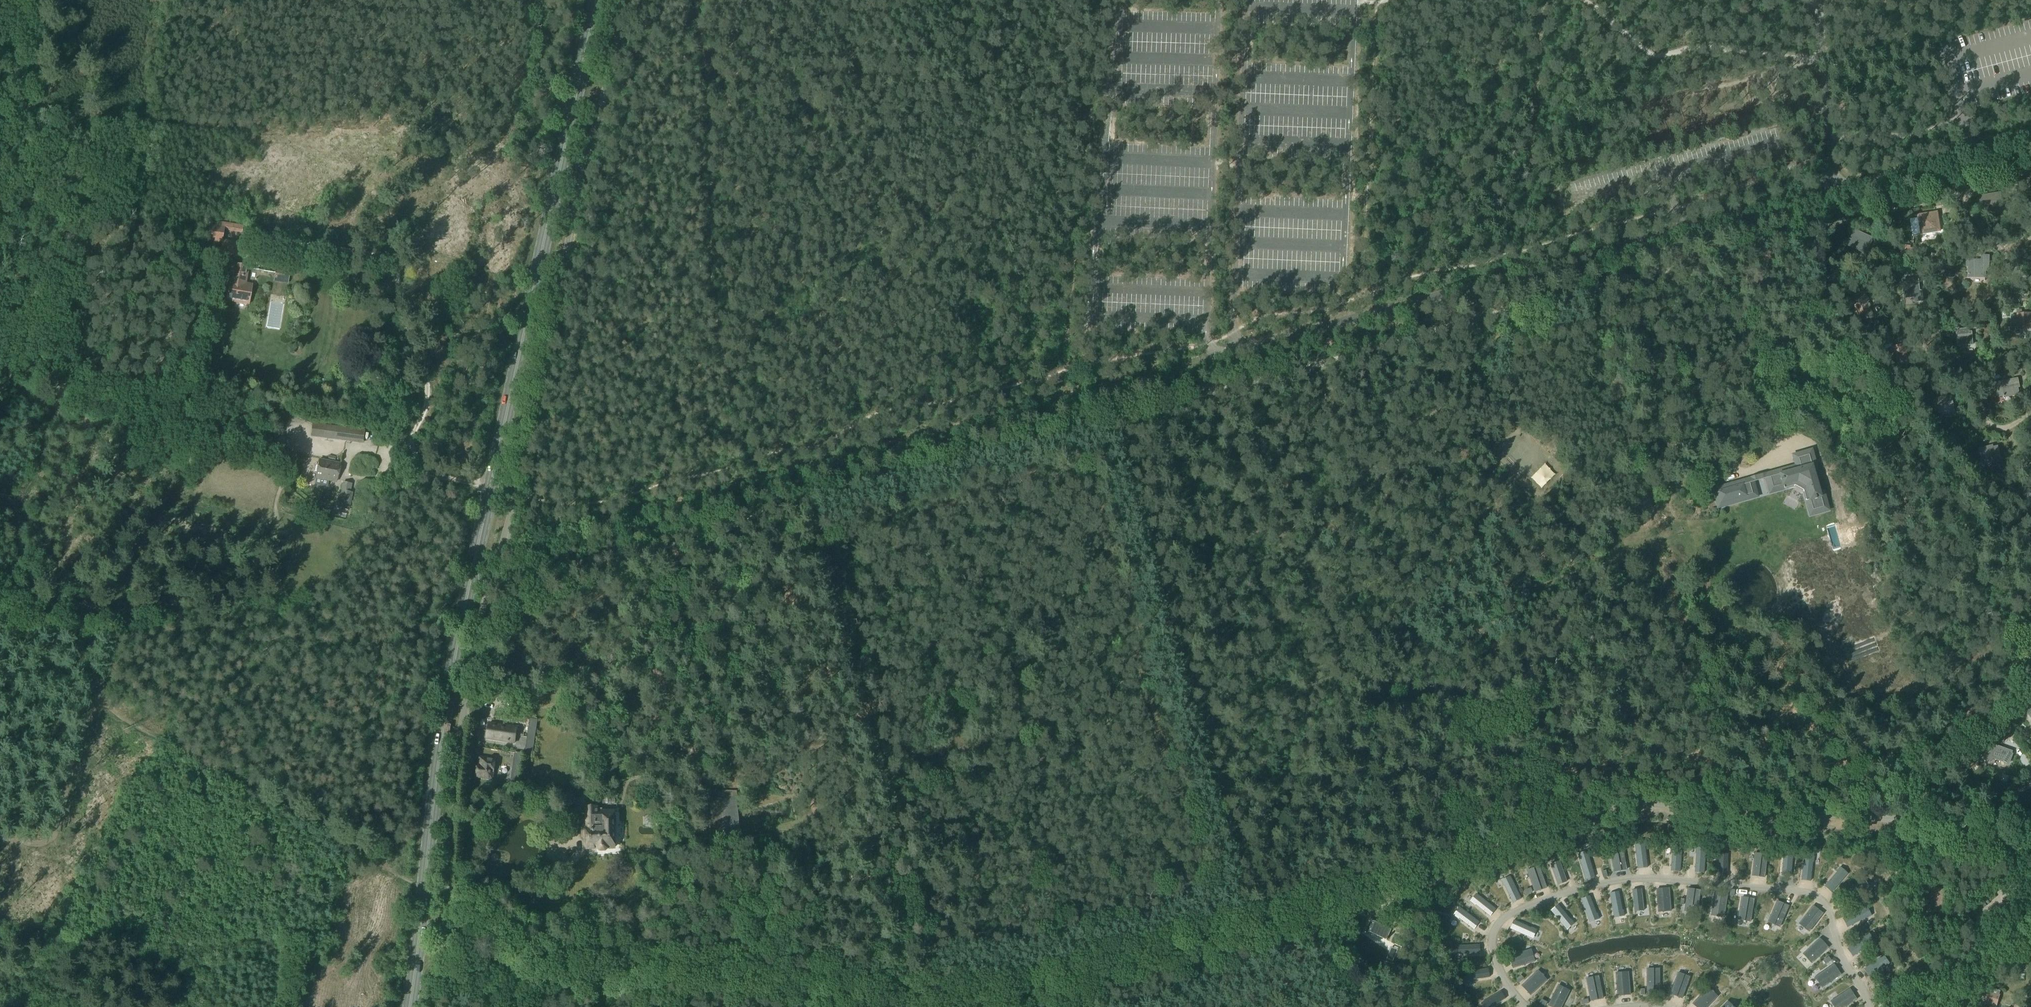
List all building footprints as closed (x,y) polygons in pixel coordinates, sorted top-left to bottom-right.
[(1922,234),(1923,234),(1940,232),(1937,213),(1919,216),(1922,234)] [(242,234),(243,227),(210,221),(207,243),(221,245),(224,231),(242,234)] [(1866,254),(1872,241),(1869,240),(1870,238),(1855,231),(1853,237),(1854,237),(1851,244),(1850,244),(1850,246),(1851,246),(1862,251),(1862,252),(1866,254)] [(236,255),(238,244),(223,241),(221,253),(236,255)] [(1915,257),(1915,251),(1911,251),(1911,246),(1902,246),(1901,256),(1915,257)] [(1968,276),(1986,277),(1986,276),(1985,276),(1985,270),(1989,270),(1989,257),(1982,257),(1982,261),(1967,261),(1967,267),(1969,267),(1968,276)] [(248,304),(251,285),(245,284),(248,267),(233,265),(228,300),(248,304)] [(288,281),(290,271),(277,269),(275,279),(288,281)] [(1904,294),(1904,296),(1905,299),(1914,298),(1915,303),(1924,302),(1922,291),(1920,291),(1919,280),(1903,281),(1904,294)] [(1864,291),(1850,299),(1862,323),(1874,316),(1870,307),(1872,306),(1864,291)] [(2011,316),(2012,329),(2018,328),(2018,330),(2019,330),(2028,329),(2028,330),(2028,329),(2028,327),(2030,327),(2030,314),(2017,315),(2011,316)] [(1968,333),(1968,330),(1957,331),(1958,343),(1958,345),(1958,347),(1969,346),(1969,345),(1973,345),(1972,333),(1968,333)] [(2017,380),(1996,384),(1998,396),(2004,395),(2004,397),(2005,397),(2005,396),(2014,394),(2015,396),(2019,395),(2016,384),(2018,383),(2017,380)] [(1949,401),(1948,398),(1934,401),(1935,406),(1936,406),(1938,412),(1937,412),(1938,414),(1939,414),(1950,411),(1950,413),(1954,412),(1952,400),(1949,401)] [(352,429),(312,424),(311,437),(351,441),(352,429)] [(2001,461),(1997,448),(1993,449),(1993,451),(1987,452),(1986,449),(1980,450),(1983,465),(1988,464),(1989,465),(1990,464),(2001,461)] [(1801,469),(1780,475),(1781,480),(1780,480),(1781,485),(1783,484),(1784,489),(1795,486),(1803,491),(1806,502),(1814,499),(1814,501),(1816,500),(1816,499),(1820,498),(1821,498),(1810,459),(1809,459),(1799,462),(1801,469)] [(2023,459),(2019,461),(2022,469),(2027,468),(2023,459)] [(337,482),(340,465),(320,461),(316,478),(337,482)] [(349,510),(352,494),(350,493),(351,484),(344,483),(339,508),(349,510)] [(1742,485),(1718,492),(1721,503),(1746,496),(1742,485)] [(515,743),(517,730),(517,728),(489,724),(487,739),(515,743)] [(529,728),(526,746),(533,748),(536,729),(529,728)] [(2002,744),(2007,739),(2003,735),(1998,739),(2002,744)] [(1993,745),(1981,755),(1987,763),(1993,758),(2009,764),(2012,755),(2007,753),(2008,750),(2005,749),(1993,745)] [(670,767),(684,766),(684,755),(670,755),(670,767)] [(493,780),(496,759),(479,757),(476,777),(493,780)] [(741,842),(734,802),(702,799),(701,840),(741,842)] [(598,811),(598,808),(593,808),(593,820),(592,820),(589,822),(590,827),(588,828),(588,837),(590,841),(590,848),(593,848),(593,849),(599,849),(600,851),(606,851),(608,848),(614,848),(614,837),(615,836),(615,830),(614,829),(614,826),(616,825),(615,816),(613,814),(613,811),(598,811)] [(1639,842),(1635,842),(1638,869),(1647,868),(1645,847),(1645,841),(1639,841),(1639,842)] [(1672,852),(1671,871),(1680,872),(1681,847),(1677,847),(1672,846),(1672,852)] [(1622,847),(1610,849),(1614,872),(1627,870),(1622,847)] [(1696,853),(1695,873),(1704,873),(1705,849),(1701,848),(1696,847),(1696,853)] [(1582,853),(1578,854),(1586,880),(1594,877),(1588,857),(1589,857),(1587,851),(1582,853)] [(1783,857),(1782,876),(1790,877),(1792,852),(1788,852),(1789,851),(1783,851),(1783,857)] [(1755,853),(1752,876),(1764,877),(1767,855),(1755,853)] [(1719,854),(1718,877),(1727,877),(1728,854),(1719,854)] [(1804,856),(1801,880),(1810,881),(1812,862),(1813,862),(1814,856),(1808,856),(1804,856)] [(1559,861),(1551,864),(1558,885),(1566,882),(1559,861)] [(1539,866),(1527,870),(1535,892),(1546,888),(1539,866)] [(1837,872),(1825,887),(1831,893),(1847,874),(1844,871),(1845,871),(1840,867),(1837,872)] [(1510,876),(1501,881),(1503,886),(1504,885),(1513,903),(1521,899),(1510,876)] [(1862,885),(1845,895),(1850,903),(1871,889),(1869,886),(1866,881),(1861,884),(1862,885)] [(1668,888),(1656,889),(1658,912),(1670,911),(1668,888)] [(1687,888),(1684,911),(1696,912),(1699,890),(1687,888)] [(1933,888),(1927,911),(1942,915),(1947,891),(1933,888)] [(1641,889),(1632,890),(1634,911),(1643,910),(1641,889)] [(1618,892),(1610,893),(1614,917),(1618,917),(1624,916),(1623,910),(1622,910),(1618,892)] [(1715,893),(1711,915),(1716,916),(1716,917),(1718,917),(1719,917),(1724,917),(1727,894),(1715,893)] [(1477,894),(1470,902),(1475,905),(1475,904),(1490,916),(1496,909),(1477,894)] [(1590,896),(1581,899),(1590,922),(1593,921),(1594,921),(1599,919),(1597,914),(1596,914),(1590,896)] [(1741,897),(1738,920),(1750,922),(1754,899),(1741,897)] [(1777,901),(1768,922),(1779,927),(1788,906),(1777,901)] [(1558,905),(1551,911),(1566,930),(1569,927),(1570,927),(1574,924),(1570,919),(1570,920),(1558,905)] [(1813,906),(1799,924),(1809,932),(1823,913),(1813,906)] [(1460,907),(1454,915),(1458,919),(1459,918),(1474,930),(1480,922),(1460,907)] [(1866,907),(1843,920),(1847,928),(1866,918),(1866,919),(1871,916),(1869,911),(1868,911),(1866,907)] [(1513,920),(1510,929),(1532,939),(1534,935),(1537,930),(1531,928),(1513,920)] [(1372,921),(1367,932),(1387,940),(1391,929),(1372,921)] [(1869,934),(1847,950),(1852,957),(1870,944),(1870,945),(1875,941),(1872,937),(1869,934)] [(1820,939),(1803,954),(1811,963),(1828,948),(1820,939)] [(1480,946),(1458,946),(1458,954),(1480,954),(1480,946)] [(1531,949),(1509,956),(1513,968),(1535,962),(1531,949)] [(1885,956),(1864,969),(1869,977),(1885,966),(1885,967),(1890,963),(1887,959),(1885,956)] [(2015,975),(2029,975),(2028,964),(2015,964),(2015,975)] [(1834,965),(1815,978),(1822,988),(1841,975),(1834,965)] [(1488,969),(1466,972),(1468,981),(1489,978),(1488,969)] [(1660,969),(1647,969),(1647,992),(1660,992),(1660,969)] [(1538,970),(1521,985),(1530,995),(1547,980),(1544,976),(1544,975),(1542,973),(1542,974),(1538,970)] [(1629,972),(1616,973),(1618,996),(1631,995),(1629,972)] [(1678,973),(1670,994),(1683,999),(1690,977),(1678,973)] [(1599,976),(1586,979),(1591,1001),(1603,999),(1599,976)] [(1901,979),(1878,987),(1881,996),(1899,989),(1899,990),(1905,988),(1903,983),(1901,979)] [(1547,1005),(1551,1006),(1561,1006),(1569,991),(1558,985),(1547,1005)] [(1693,1004),(1696,1006),(1707,1006),(1718,996),(1714,992),(1715,992),(1713,990),(1713,991),(1709,987),(1693,1004)] [(1831,1002),(1835,1006),(1846,1006),(1857,999),(1850,989),(1831,1002)] [(1983,991),(1980,1001),(1982,1002),(1996,1006),(2000,995),(1983,991)] [(1482,1003),(1485,1006),(1492,1006),(1505,999),(1501,992),(1482,1003)]
